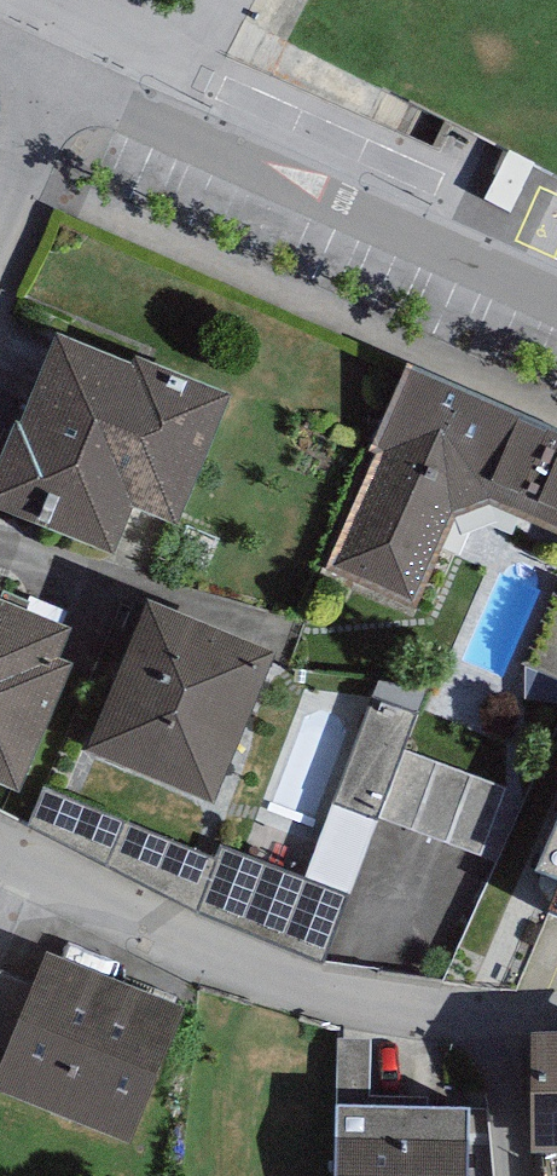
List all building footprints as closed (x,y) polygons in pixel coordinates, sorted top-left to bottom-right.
[(57,327),(21,417),(15,415),(0,451),(0,504),(113,549),(133,500),(177,517),(229,387),(136,350),(133,358),(57,327)] [(408,359),(370,448),(379,450),(326,566),(415,599),(455,512),(488,499),(556,527),(556,424),(408,359)] [(0,590),(0,777),(17,785),(70,658),(56,652),(69,619),(0,590)] [(276,643),(148,592),(86,744),(214,795),(276,643)] [(416,712),(372,696),(334,800),(379,816),(403,748),(416,712)] [(505,785),(403,748),(379,816),(480,853),(505,785)] [(122,818),(44,786),(28,823),(105,864),(122,818)] [(379,816),(334,800),(305,876),(348,892),(379,816)] [(537,864),(556,872),(556,815),(537,864)] [(217,858),(122,818),(105,864),(197,908),(217,858)] [(222,846),(217,858),(197,908),(322,960),(348,892),(305,876),(222,846)] [(547,904),(556,909),(556,880),(547,904)] [(46,948),(33,981),(5,1049),(0,1061),(0,1087),(130,1139),(184,1003),(46,948)] [(33,981),(0,966),(0,1047),(1,1048),(5,1049),(33,981)] [(529,1026),(531,1144),(541,1143),(556,1143),(556,1025),(529,1026)] [(371,1037),(338,1036),(336,1101),(369,1102),(371,1037)] [(336,1101),(335,1175),(464,1175),(465,1104),(369,1102),(336,1101)] [(541,1143),(543,1175),(556,1175),(556,1143),(541,1143)]
